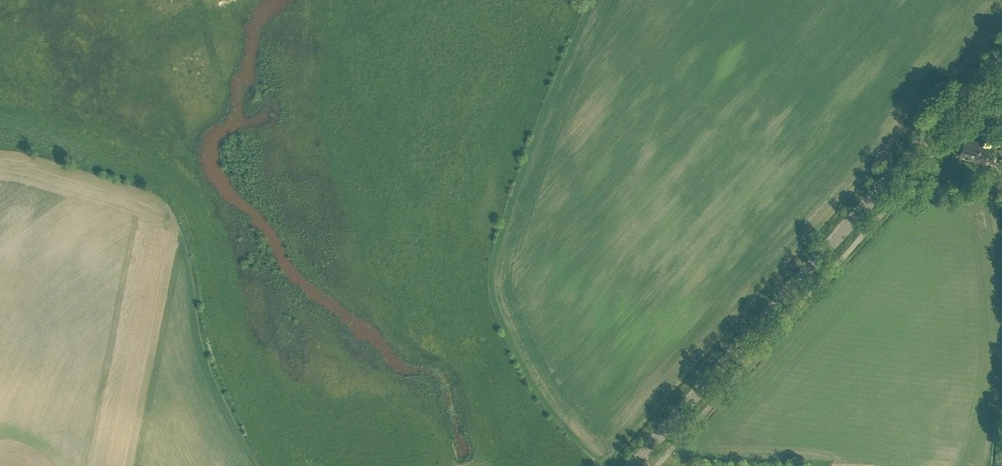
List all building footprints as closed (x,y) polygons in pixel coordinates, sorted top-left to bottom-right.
[(1001,125),(1001,112),(995,110),(992,122),(1001,125)] [(961,152),(969,154),(968,158),(984,162),(986,155),(992,157),(995,147),(965,139),(961,152)]
